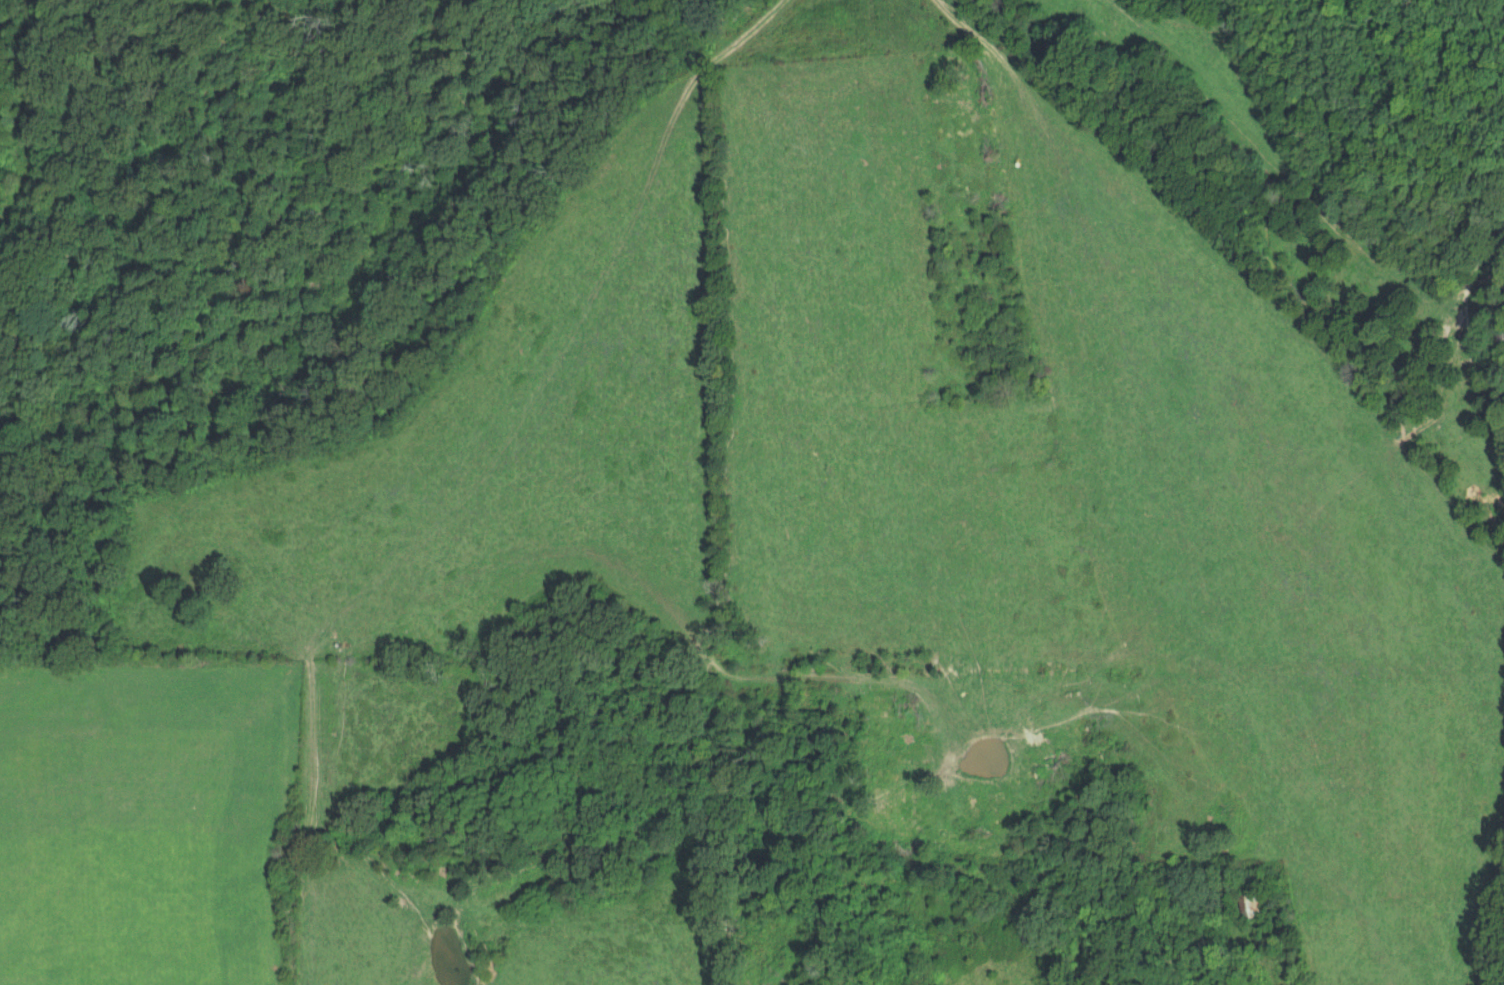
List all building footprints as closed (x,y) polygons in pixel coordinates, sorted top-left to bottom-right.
[(1242,896),(1247,920),(1262,917),(1257,893),(1242,896)]
